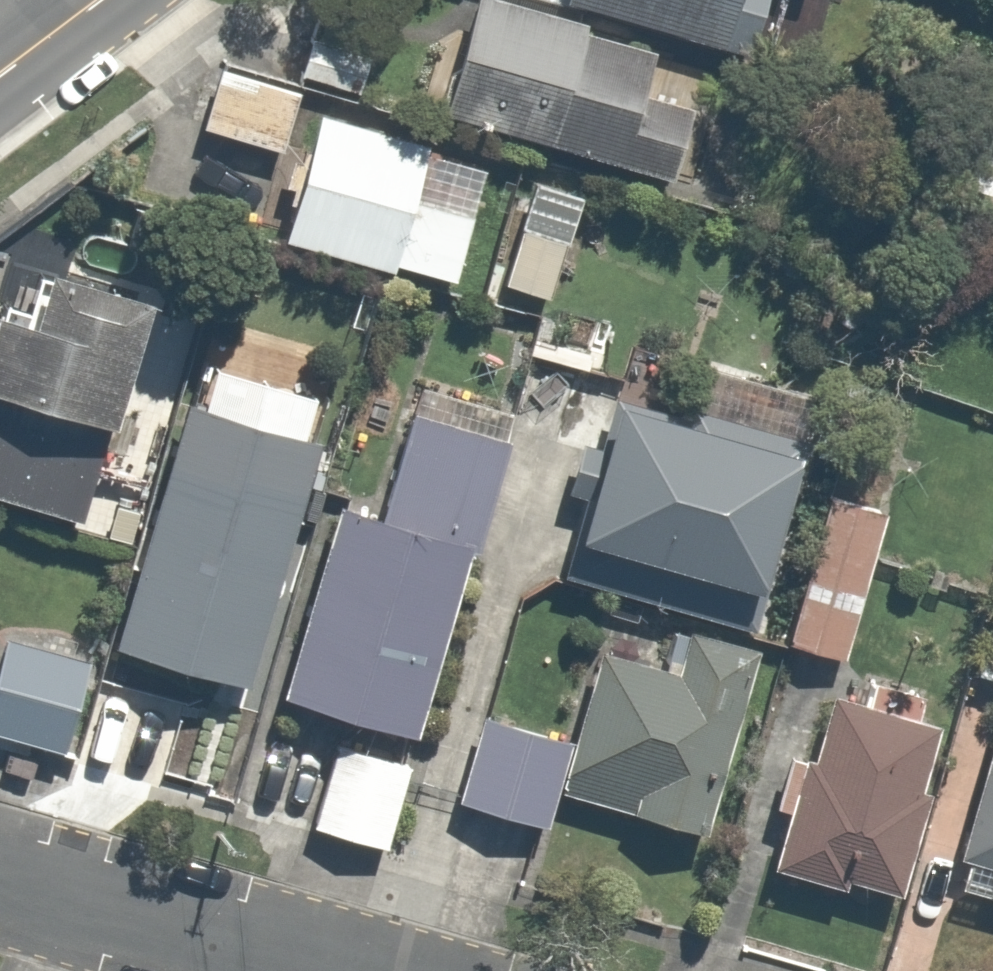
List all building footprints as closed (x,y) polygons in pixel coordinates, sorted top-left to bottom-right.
[(519,0),(480,0),(450,118),(685,178),(718,50),(569,13),(519,0)] [(834,0),(572,0),(569,13),(718,50),(815,75),(834,0)] [(298,88),(219,67),(200,138),(279,159),(298,88)] [(497,159),(322,112),(286,245),(462,292),(497,159)] [(967,135),(952,185),(992,197),(992,143),(967,135)] [(577,239),(518,220),(497,285),(556,304),(577,239)] [(88,529),(155,302),(67,277),(75,250),(22,234),(6,289),(40,299),(35,316),(3,307),(0,318),(0,503),(88,529)] [(811,450),(628,404),(583,580),(766,626),(811,450)] [(502,430),(413,410),(387,527),(335,516),(294,699),(434,731),(502,430)] [(309,498),(166,461),(119,642),(262,679),(309,498)] [(891,509),(832,493),(791,639),(850,655),(891,509)] [(978,672),(992,676),(992,625),(978,672)] [(701,835),(756,654),(694,635),(680,683),(604,659),(579,742),(491,715),(465,801),(548,826),(559,792),(701,835)] [(8,639),(0,667),(0,728),(79,750),(102,665),(8,639)] [(940,725),(829,705),(820,757),(793,752),(782,812),(791,814),(782,864),(911,888),(940,725)] [(413,761),(335,742),(313,828),(392,847),(413,761)] [(952,884),(992,896),(992,752),(952,884)]
